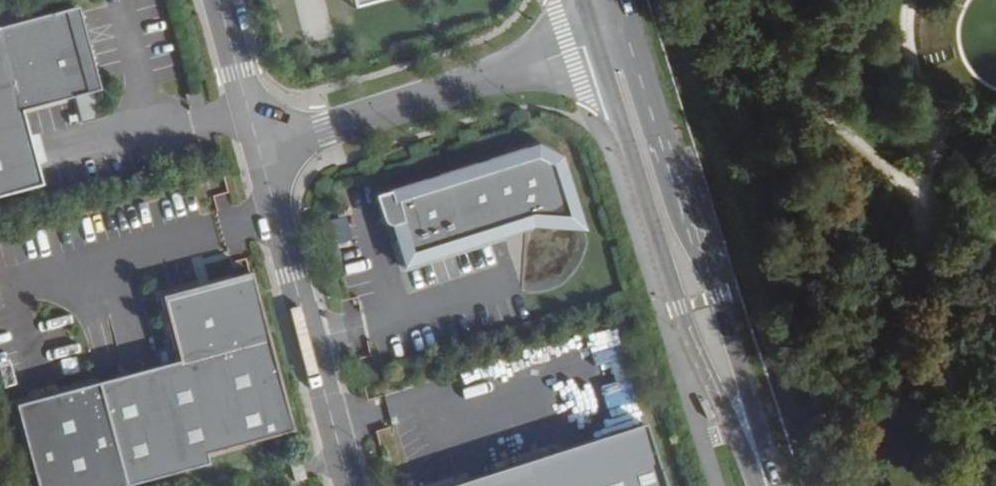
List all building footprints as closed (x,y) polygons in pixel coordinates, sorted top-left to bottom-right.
[(19,22),(15,6),(0,10),(0,27),(19,22)] [(20,111),(81,95),(95,91),(93,83),(88,66),(81,50),(74,35),(65,20),(59,11),(19,22),(0,27),(0,196),(40,185),(20,111)] [(95,91),(81,95),(88,121),(100,118),(100,116),(97,99),(95,91)] [(388,217),(388,219),(389,223),(392,226),(396,226),(403,223),(407,235),(400,237),(410,268),(537,227),(536,222),(557,216),(560,226),(561,228),(563,227),(582,221),(562,156),(535,143),(385,191),(392,213),(391,214),(390,214),(389,216),(388,217)] [(392,213),(385,191),(379,193),(388,219),(388,217),(389,216),(390,214),(391,214),(392,213)] [(379,196),(353,203),(357,219),(383,212),(379,196)] [(557,216),(536,222),(560,226),(557,216)] [(582,221),(563,227),(585,231),(582,221)] [(396,226),(400,237),(407,235),(403,223),(396,226)] [(250,274),(160,299),(177,361),(14,405),(35,485),(124,485),(208,464),(205,454),(292,431),(250,274)] [(626,367),(599,375),(608,406),(636,398),(626,367)] [(449,485),(665,485),(645,423),(449,485)] [(305,477),(300,460),(290,463),(294,480),(305,477)]
